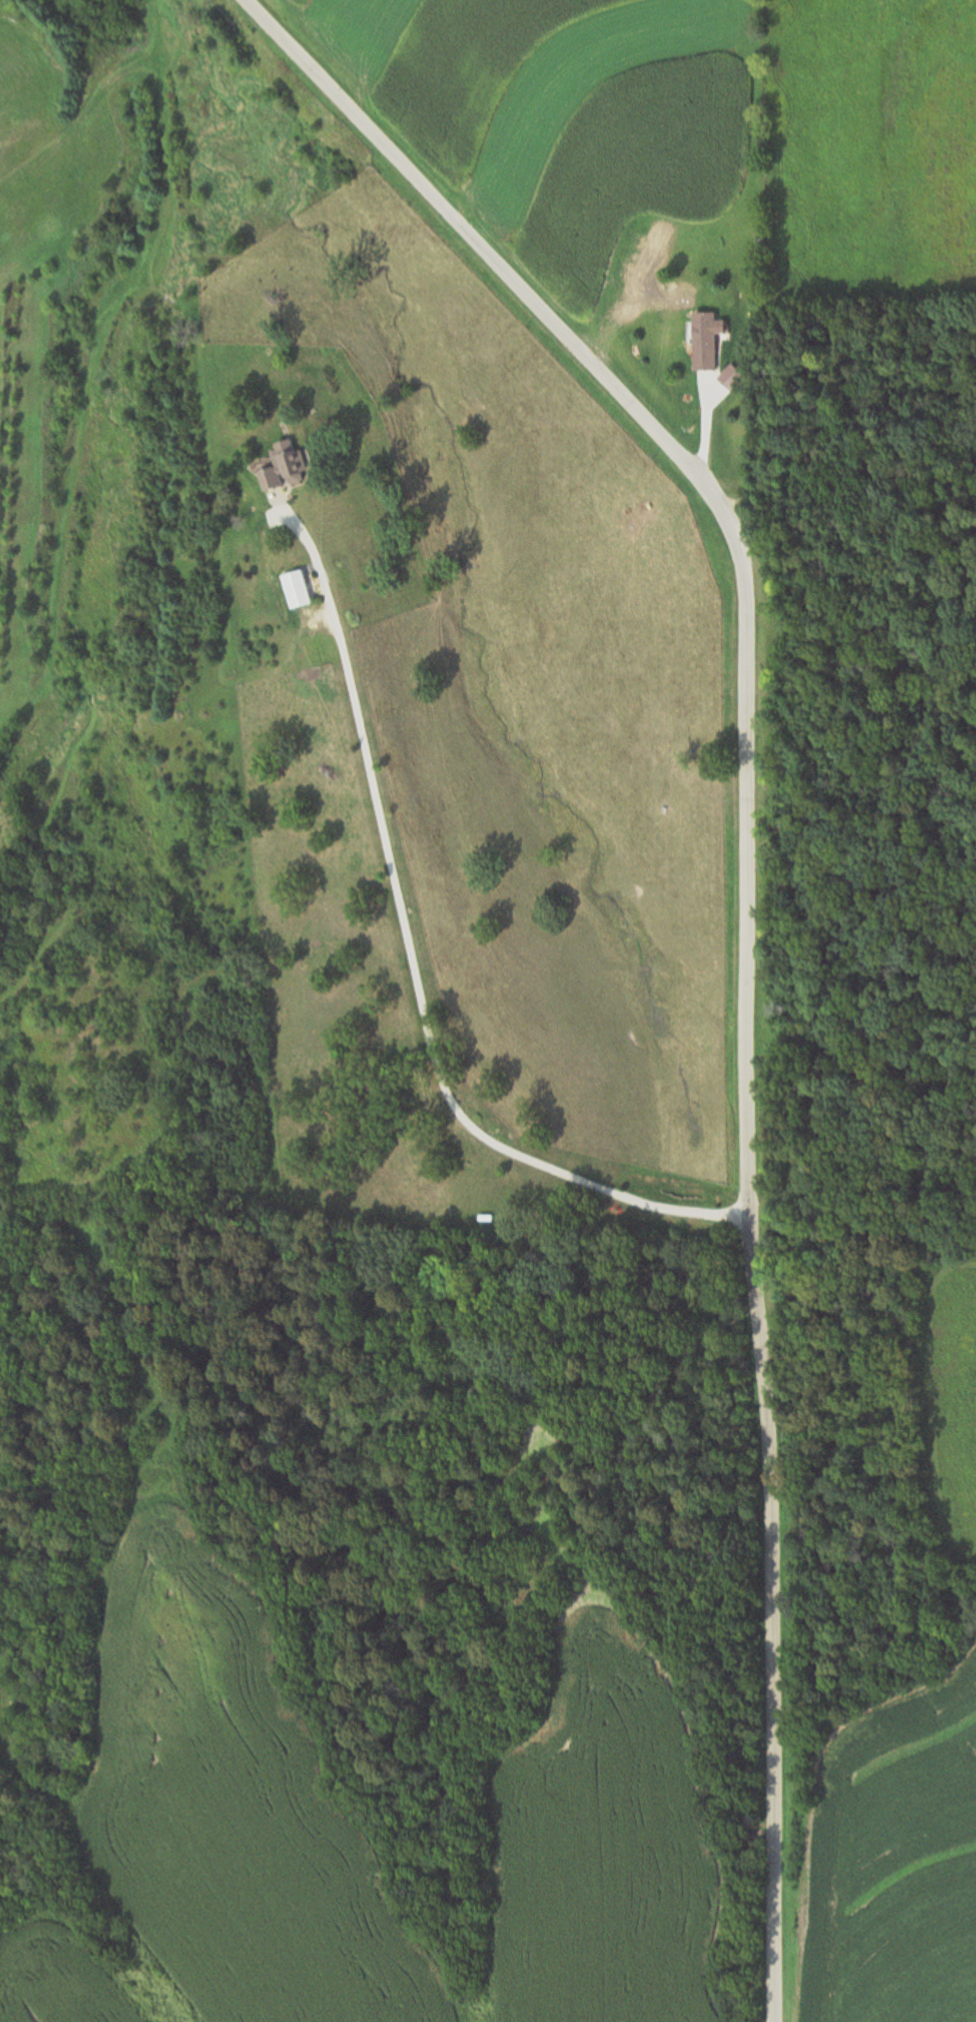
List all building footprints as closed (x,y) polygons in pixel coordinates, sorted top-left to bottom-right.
[(695,370),(718,370),(718,311),(695,311),(695,370)] [(265,491),(309,481),(301,449),(297,450),(294,439),(272,444),(277,467),(260,471),(265,491)] [(314,603),(303,570),(282,576),(293,609),(314,603)]
